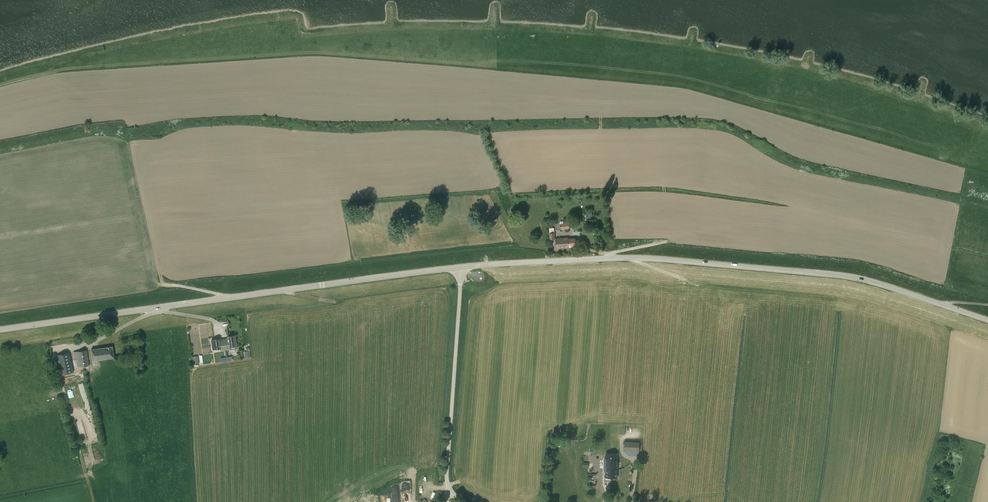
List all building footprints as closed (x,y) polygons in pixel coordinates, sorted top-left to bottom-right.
[(560,223),(561,229),(569,228),(569,223),(570,223),(570,220),(563,221),(563,223),(560,223)] [(557,248),(573,247),(572,246),(576,246),(576,238),(568,238),(556,238),(557,248)] [(228,340),(224,340),(226,350),(229,349),(231,350),(236,349),(237,348),(237,346),(235,335),(227,336),(228,338),(228,340)] [(221,350),(226,350),(224,340),(220,341),(219,339),(212,340),(213,349),(220,348),(221,350)] [(91,349),(92,360),(113,358),(112,347),(91,349)] [(87,350),(73,352),(74,359),(78,358),(80,367),(89,365),(87,350)] [(69,352),(57,355),(61,374),(74,372),(69,352)] [(625,442),(625,450),(639,451),(640,443),(625,442)]
